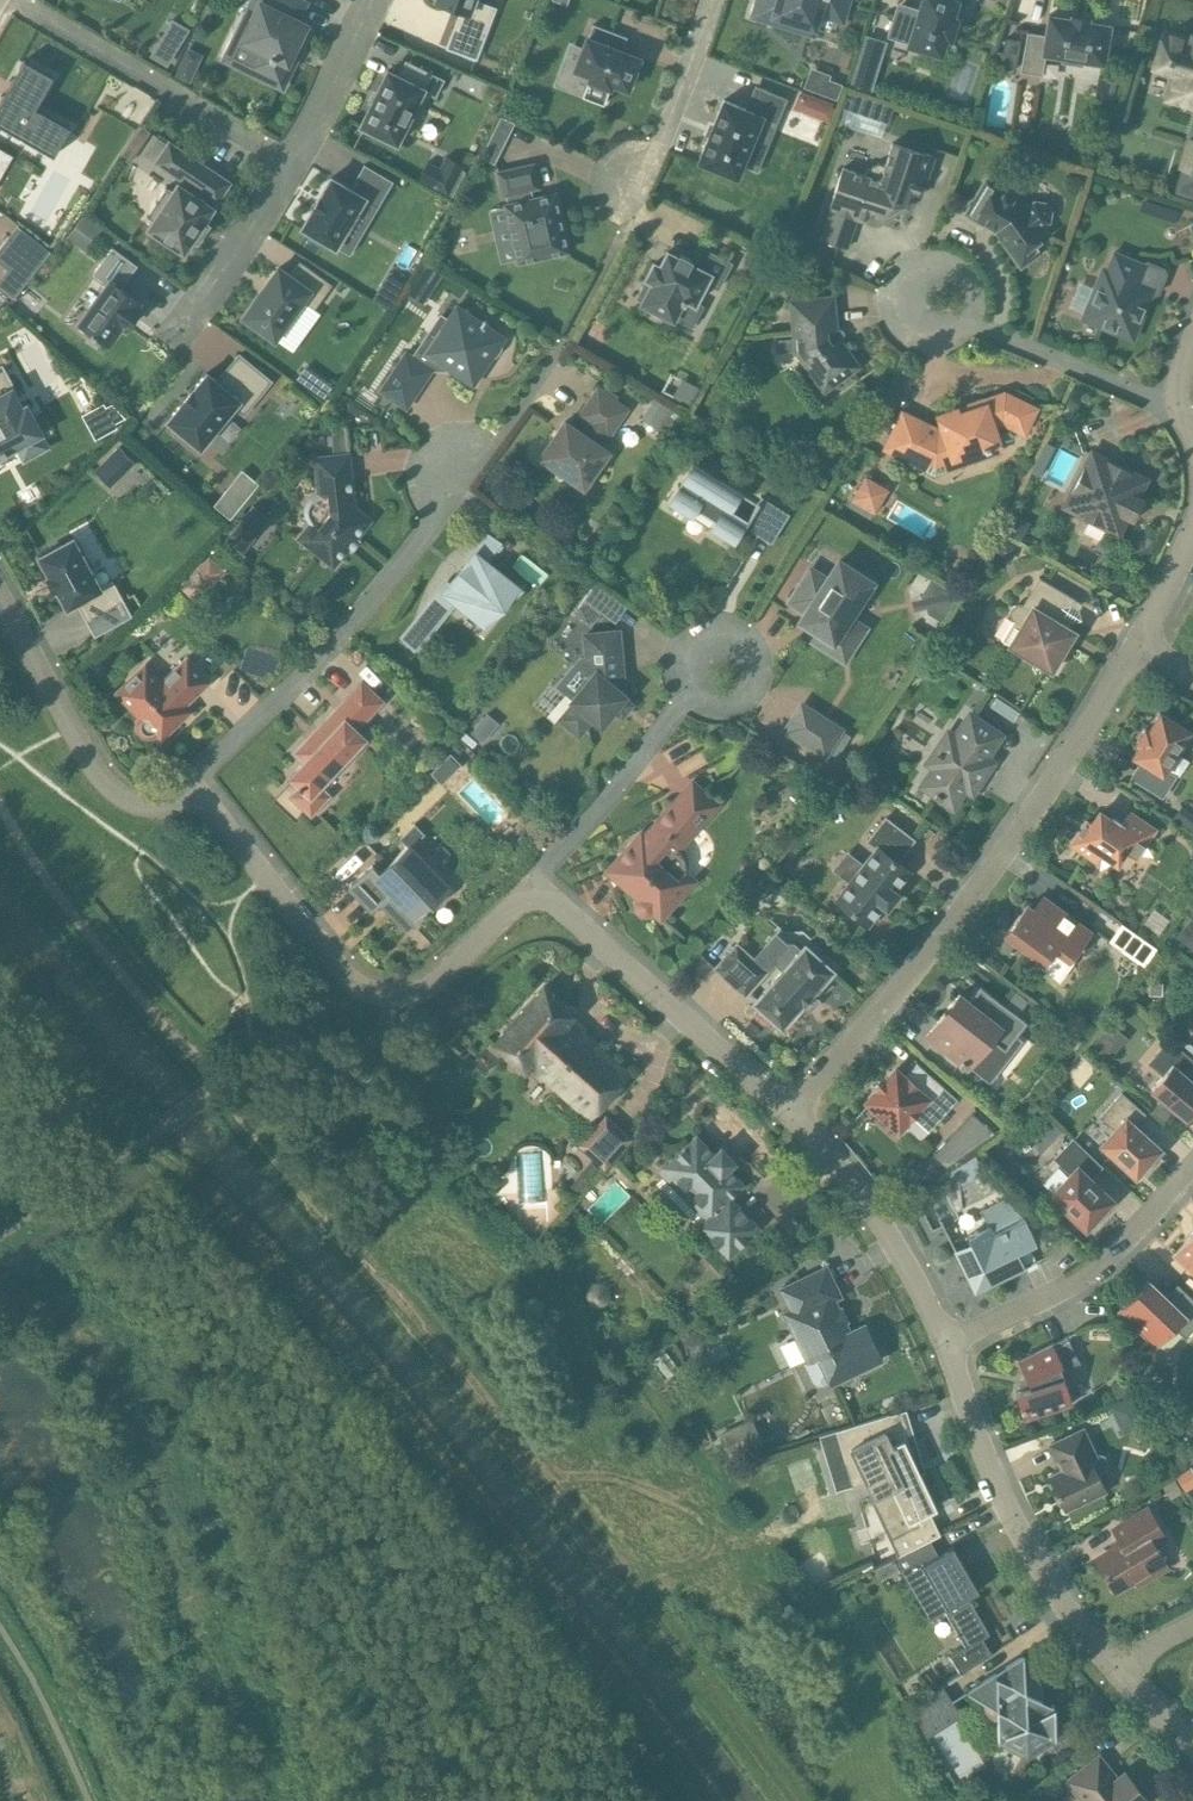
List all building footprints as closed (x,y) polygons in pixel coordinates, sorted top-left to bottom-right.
[(225,59),(244,68),(282,87),(294,63),(289,61),(306,24),(297,20),(306,3),(300,0),(254,0),(253,0),(260,3),(243,38),(239,36),(237,35),(236,37),(225,59)] [(463,9),(455,29),(484,41),(497,8),(477,0),(438,0),(463,9)] [(754,15),(774,21),(776,15),(815,26),(819,13),(842,20),(848,0),(758,0),(754,15)] [(918,15),(896,8),(887,36),(909,43),(909,44),(941,54),(946,38),(951,39),(957,18),(953,16),(958,0),(923,0),(918,15)] [(1071,18),(1049,14),(1046,35),(1028,32),(1021,71),(1042,75),(1046,53),(1064,56),(1063,61),(1082,65),(1083,59),(1104,62),(1110,24),(1088,21),(1089,17),(1072,15),(1071,18)] [(587,37),(575,69),(591,75),(590,79),(584,93),(605,101),(610,87),(612,83),(628,89),(629,85),(633,87),(638,72),(635,71),(640,58),(615,48),(621,34),(594,24),(593,26),(588,38),(587,37)] [(1192,33),(1191,38),(1164,30),(1154,66),(1172,71),(1163,99),(1192,108),(1192,33)] [(167,64),(175,49),(161,40),(152,55),(167,64)] [(185,45),(175,74),(191,79),(201,51),(185,45)] [(36,107),(54,76),(25,59),(0,103),(0,124),(54,155),(71,126),(36,107)] [(406,60),(399,76),(388,71),(379,91),(379,90),(372,106),(372,107),(363,127),(400,143),(424,89),(437,95),(445,78),(406,60)] [(801,86),(833,94),(838,76),(806,67),(801,86)] [(1109,99),(1115,84),(1100,79),(1095,94),(1109,99)] [(722,105),(714,124),(709,136),(699,161),(737,177),(743,163),(757,169),(766,150),(751,143),(762,117),(777,123),(787,99),(756,86),(747,109),(724,99),(722,105)] [(834,122),(840,124),(881,138),(887,122),(892,106),(845,90),(834,122)] [(818,112),(821,119),(829,122),(834,109),(821,104),(818,112)] [(498,125),(487,146),(500,153),(511,131),(498,125)] [(1192,170),(1192,140),(1189,139),(1181,167),(1192,170)] [(148,228),(184,252),(194,238),(197,241),(209,223),(205,221),(214,207),(213,206),(216,201),(217,202),(231,182),(169,141),(156,162),(182,179),(179,183),(178,182),(173,190),(167,186),(147,216),(153,220),(148,228)] [(935,157),(893,142),(885,165),(878,163),(868,168),(866,175),(843,167),(829,209),(831,210),(821,238),(848,247),(857,218),(868,222),(870,214),(886,219),(909,208),(914,192),(922,195),(935,157)] [(464,165),(446,155),(440,167),(429,161),(419,179),(448,195),(464,165)] [(303,225),(302,227),(304,229),(304,228),(334,245),(334,246),(336,247),(336,246),(337,245),(336,245),(364,199),(378,207),(393,181),(365,164),(355,180),(357,182),(352,190),(333,179),(334,178),(332,177),(330,179),(331,180),(321,196),(313,209),(304,225),(303,225)] [(539,187),(534,164),(498,172),(504,195),(507,194),(509,203),(506,204),(519,262),(568,251),(564,230),(561,214),(560,214),(555,193),(533,198),(531,188),(539,187)] [(1023,201),(987,179),(966,213),(996,231),(1021,265),(1041,250),(1035,242),(1047,233),(1041,226),(1049,220),(1050,211),(1045,203),(1035,202),(1028,207),(1023,201)] [(68,236),(88,251),(104,230),(84,215),(68,236)] [(9,269),(0,280),(0,284),(14,296),(41,261),(10,236),(0,249),(0,261),(9,269)] [(108,284),(80,322),(92,331),(91,332),(95,335),(96,334),(109,343),(122,325),(126,328),(142,308),(137,304),(139,301),(121,287),(137,265),(113,247),(93,273),(108,284)] [(668,251),(662,262),(660,266),(654,262),(646,278),(654,282),(643,302),(650,305),(648,309),(665,318),(667,314),(673,318),(682,300),(685,302),(687,299),(695,303),(706,281),(719,287),(732,263),(703,248),(694,265),(690,263),(692,259),(679,253),(677,256),(668,251)] [(1146,264),(1114,252),(1107,271),(1104,270),(1086,317),(1132,335),(1151,289),(1138,284),(1146,264)] [(302,298),(315,307),(332,282),(299,260),(289,274),(278,267),(244,316),(276,338),(302,298)] [(427,263),(405,295),(421,306),(442,274),(427,263)] [(372,295),(386,304),(402,279),(387,270),(372,295)] [(837,329),(833,296),(791,300),(795,350),(824,391),(859,366),(840,338),(837,329)] [(389,377),(381,390),(407,407),(415,395),(433,369),(432,368),(437,360),(473,384),(490,359),(495,357),(498,354),(501,350),(503,345),(503,340),(505,337),(458,305),(448,319),(447,321),(450,323),(441,337),(432,331),(429,336),(426,338),(424,341),(423,344),(420,349),(423,351),(418,359),(407,351),(389,377)] [(169,418),(168,420),(170,422),(170,421),(199,446),(201,448),(203,446),(235,406),(244,414),(272,381),(240,354),(217,381),(209,374),(207,372),(206,374),(194,389),(193,389),(182,403),(169,418)] [(14,384),(3,363),(0,365),(0,453),(1,453),(2,455),(8,452),(7,450),(17,444),(25,458),(47,446),(39,431),(40,431),(26,406),(22,409),(13,393),(18,391),(14,384)] [(667,376),(663,391),(692,399),(696,384),(667,376)] [(565,421),(541,456),(569,475),(570,483),(577,481),(584,486),(589,479),(596,478),(595,471),(608,450),(599,444),(606,434),(607,435),(626,409),(597,388),(579,415),(588,421),(581,431),(565,421)] [(1037,408),(1005,392),(938,415),(942,427),(938,428),(903,411),(885,448),(921,465),(927,452),(936,457),(950,452),(953,459),(1001,442),(994,424),(1003,421),(1025,432),(1037,408)] [(678,413),(655,398),(642,418),(665,433),(678,413)] [(120,448),(97,471),(110,485),(133,461),(120,448)] [(411,466),(409,448),(372,452),(374,470),(411,466)] [(1147,479),(1092,450),(1064,506),(1119,534),(1128,517),(1134,520),(1145,499),(1138,496),(1147,479)] [(354,507),(348,454),(317,458),(321,494),(318,495),(315,496),(313,497),(311,499),(309,502),(308,504),(307,507),(307,510),(307,512),(308,515),(309,518),(311,520),(313,522),(300,537),(334,564),(370,519),(354,507)] [(732,509),(743,492),(693,461),(668,502),(693,517),(698,509),(715,519),(710,528),(735,543),(745,526),(758,534),(761,528),(774,536),(771,542),(772,543),(790,514),(762,496),(748,519),(732,509)] [(890,490),(866,475),(852,499),(876,514),(890,490)] [(154,499),(164,488),(151,477),(141,488),(154,499)] [(500,544),(487,534),(473,551),(476,554),(446,591),(443,588),(434,600),(446,611),(456,598),(485,622),(515,585),(486,561),(500,544)] [(50,575),(47,577),(55,590),(58,589),(68,607),(81,600),(91,618),(124,600),(113,580),(100,587),(73,538),(40,556),(50,575)] [(874,579),(841,558),(828,579),(811,568),(791,601),(807,611),(801,620),(818,631),(812,639),(845,659),(865,627),(849,617),(874,579)] [(1076,599),(1041,578),(1024,606),(1023,605),(1021,604),(1020,604),(1018,604),(1017,605),(1015,606),(1014,607),(1013,608),(1012,609),(1012,611),(1011,612),(1011,614),(1012,615),(1012,617),(1013,618),(1014,619),(1016,620),(1022,624),(1010,644),(1014,646),(1018,651),(1022,655),(1027,658),(1033,660),(1039,661),(1052,669),(1075,631),(1061,623),(1076,599)] [(579,613),(595,624),(603,613),(588,602),(579,613)] [(428,633),(415,623),(404,637),(417,647),(428,633)] [(585,634),(587,655),(580,656),(555,685),(573,699),(572,700),(574,702),(561,718),(579,733),(593,717),(601,724),(626,695),(623,693),(624,691),(619,631),(585,634)] [(157,732),(158,732),(211,680),(188,656),(162,682),(146,665),(118,692),(142,717),(141,718),(140,720),(139,722),(139,724),(139,726),(139,728),(140,729),(141,731),(143,733),(144,734),(146,735),(148,735),(150,735),(152,735),(154,734),(156,733),(157,732)] [(382,701),(362,682),(296,752),(305,761),(290,776),(301,786),(293,795),(311,813),(328,795),(319,786),(365,738),(356,729),(382,701)] [(841,729),(802,704),(786,729),(825,754),(841,729)] [(472,730),(471,732),(475,735),(483,742),(499,722),(488,712),(472,730)] [(1177,719),(1166,712),(1164,714),(1160,712),(1149,730),(1145,728),(1137,742),(1141,744),(1134,755),(1142,761),(1132,777),(1163,796),(1175,776),(1165,770),(1190,730),(1175,721),(1177,719)] [(1001,734),(971,714),(955,737),(949,732),(928,762),(935,767),(923,785),(953,805),(965,787),(972,791),(992,761),(986,757),(1001,734)] [(451,753),(431,772),(442,783),(461,764),(451,753)] [(676,858),(673,854),(718,804),(692,781),(645,835),(641,832),(608,870),(639,898),(637,902),(637,907),(640,911),(644,913),(649,913),(653,911),(661,918),(689,886),(679,876),(680,872),(679,867),(678,862),(676,858)] [(1183,803),(1173,817),(1192,831),(1192,810),(1183,803)] [(1113,820),(1100,811),(1092,823),(1087,819),(1072,842),(1095,858),(1100,851),(1118,863),(1126,850),(1136,856),(1154,829),(1130,812),(1122,823),(1114,818),(1113,820)] [(914,839),(886,817),(868,840),(877,847),(837,900),(868,924),(883,905),(887,908),(899,893),(895,890),(910,870),(897,861),(914,839)] [(428,908),(449,887),(409,845),(381,872),(373,864),(350,887),(372,910),(384,899),(392,907),(392,913),(407,928),(424,912),(426,914),(430,910),(428,908)] [(1092,931),(1044,895),(1034,908),(1028,904),(1005,935),(1042,962),(1039,966),(1060,981),(1074,962),(1070,960),(1092,931)] [(1157,948),(1122,923),(1109,940),(1144,965),(1157,948)] [(801,949),(794,943),(788,943),(776,958),(776,963),(782,969),(754,1002),(782,1027),(802,1005),(804,1006),(815,994),(813,992),(834,970),(805,944),(801,949)] [(767,971),(737,944),(716,968),(746,994),(767,971)] [(576,1014),(544,985),(494,1043),(525,1071),(531,1065),(590,1118),(630,1073),(570,1020),(576,1014)] [(1027,1021),(981,985),(969,1000),(960,993),(927,1035),(960,1062),(959,1064),(962,1066),(964,1064),(969,1068),(971,1065),(985,1076),(1027,1021)] [(1149,1062),(1164,1074),(1152,1089),(1163,1098),(1151,1111),(1164,1122),(1175,1108),(1187,1118),(1192,1111),(1192,1080),(1184,1072),(1192,1061),(1192,1059),(1169,1039),(1149,1062)] [(958,1099),(917,1063),(905,1077),(896,1069),(881,1086),(878,1083),(868,1095),(870,1098),(867,1101),(899,1129),(912,1115),(929,1131),(958,1099)] [(1145,1113),(1122,1092),(1101,1116),(1114,1128),(1114,1131),(1102,1144),(1136,1174),(1160,1148),(1135,1125),(1145,1113)] [(975,1108),(945,1142),(961,1157),(996,1133),(973,1112),(976,1109),(975,1108)] [(632,1138),(606,1114),(578,1145),(605,1169),(632,1138)] [(715,1152),(697,1134),(659,1171),(705,1219),(699,1225),(729,1256),(760,1226),(731,1196),(744,1183),(730,1168),(736,1161),(721,1146),(715,1152)] [(1102,1166),(1073,1138),(1055,1158),(1071,1173),(1052,1194),(1086,1227),(1089,1223),(1093,1226),(1104,1215),(1100,1212),(1112,1199),(1091,1178),(1102,1166)] [(601,1170),(593,1162),(570,1184),(578,1193),(601,1170)] [(1036,1241),(1025,1218),(1005,1200),(983,1211),(990,1225),(968,1235),(971,1241),(956,1248),(942,1219),(940,1220),(971,1282),(984,1287),(1027,1266),(1019,1250),(1036,1241)] [(1174,1254),(1192,1271),(1192,1233),(1174,1254)] [(854,1377),(854,1372),(882,1359),(865,1324),(850,1331),(834,1298),(841,1295),(827,1266),(781,1288),(792,1309),(785,1312),(808,1361),(804,1362),(813,1381),(818,1385),(824,1385),(831,1381),(831,1383),(840,1379),(844,1382),(850,1382),(854,1377)] [(1148,1281),(1121,1309),(1158,1344),(1175,1326),(1186,1337),(1192,1329),(1192,1298),(1186,1291),(1173,1305),(1148,1281)] [(1081,1363),(1067,1336),(1019,1360),(1027,1377),(1023,1378),(1022,1384),(1024,1389),(1016,1392),(1025,1418),(1073,1402),(1063,1372),(1081,1363)] [(1185,1387),(1167,1407),(1181,1419),(1192,1406),(1192,1394),(1185,1387)] [(1133,1395),(1126,1399),(1139,1426),(1147,1422),(1133,1395)] [(899,1554),(930,1539),(938,1535),(927,1512),(937,1508),(921,1473),(910,1439),(915,1437),(915,1435),(910,1437),(905,1423),(904,1423),(905,1427),(895,1429),(890,1413),(837,1431),(853,1485),(867,1481),(874,1495),(871,1496),(891,1539),(899,1554)] [(733,1429),(720,1435),(730,1457),(761,1443),(755,1429),(737,1437),(733,1429)] [(1096,1454),(1083,1429),(1051,1444),(1063,1470),(1050,1476),(1066,1509),(1106,1490),(1098,1472),(1103,1470),(1106,1467),(1108,1463),(1107,1458),(1104,1455),(1100,1454),(1096,1454)] [(1165,1535),(1149,1507),(1114,1528),(1123,1543),(1096,1559),(1115,1589),(1134,1578),(1138,1583),(1168,1566),(1153,1542),(1165,1535)] [(939,1554),(930,1539),(899,1554),(873,1567),(874,1569),(876,1569),(882,1580),(900,1569),(917,1598),(933,1589),(944,1608),(942,1609),(943,1611),(945,1610),(957,1630),(955,1631),(959,1638),(961,1637),(966,1646),(952,1654),(961,1671),(957,1673),(958,1674),(991,1653),(988,1647),(985,1649),(983,1644),(983,1642),(983,1640),(982,1638),(990,1633),(968,1596),(979,1590),(953,1546),(939,1554)] [(1025,1673),(1024,1655),(968,1691),(983,1699),(982,1701),(981,1704),(981,1708),(981,1711),(983,1714),(984,1716),(986,1718),(989,1720),(992,1722),(995,1722),(998,1723),(998,1740),(1028,1755),(1056,1737),(1055,1704),(1040,1696),(1041,1693),(1041,1690),(1041,1687),(1040,1684),(1039,1682),(1038,1679),(1036,1677),(1033,1675),(1031,1674),(1028,1673),(1025,1673)] [(953,1700),(943,1684),(908,1706),(918,1722),(953,1700)] [(1099,1754),(1067,1780),(1084,1800),(1148,1800),(1149,1800),(1125,1771),(1117,1776),(1099,1754)]
